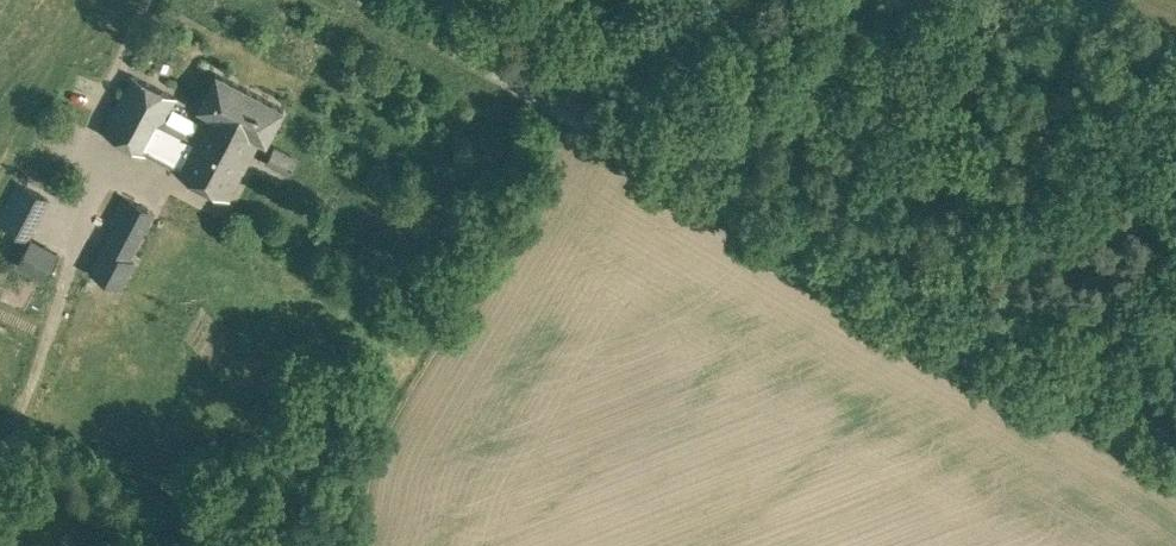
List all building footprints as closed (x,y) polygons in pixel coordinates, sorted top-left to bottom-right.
[(224,0),(204,0),(203,2),(220,8),(224,0)] [(234,82),(217,73),(199,108),(206,112),(185,152),(156,136),(176,97),(133,74),(103,131),(229,198),(259,139),(266,142),(284,109),(267,100),(268,99),(235,82),(234,82)] [(291,176),(301,157),(276,143),(265,162),(291,176)] [(50,197),(16,180),(0,212),(0,224),(29,239),(50,197)] [(122,289),(137,261),(131,258),(156,211),(123,192),(107,220),(115,224),(90,271),(122,289)] [(47,279),(60,251),(31,236),(17,265),(47,279)]
